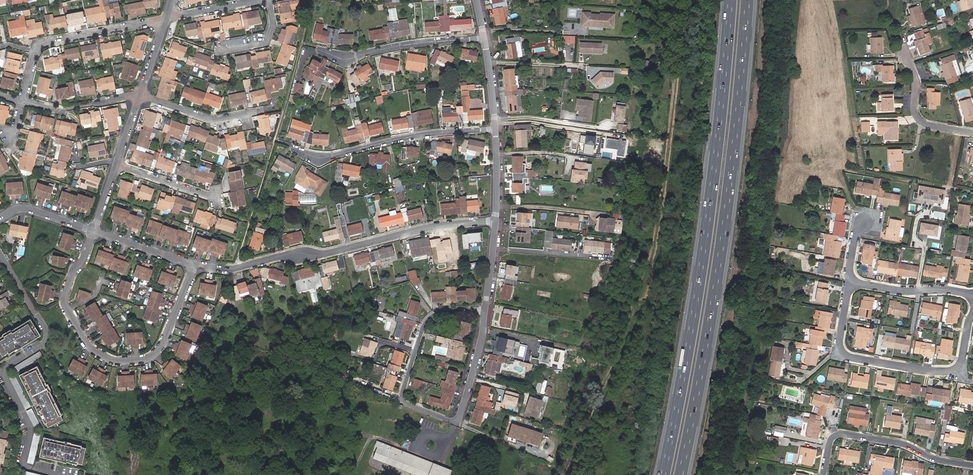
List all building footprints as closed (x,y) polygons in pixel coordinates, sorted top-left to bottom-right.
[(142,4),(143,10),(157,7),(155,0),(141,0),(142,4)] [(445,31),(450,30),(450,29),(471,27),(470,19),(449,20),(449,18),(447,18),(446,3),(452,2),(452,0),(449,0),(443,0),(444,18),(445,31)] [(972,3),(971,0),(960,0),(964,10),(972,7),(972,3)] [(277,4),(278,11),(280,10),(279,7),(288,5),(289,13),(299,11),(298,9),(292,10),(291,4),(291,1),(277,4)] [(504,2),(493,4),(494,9),(493,10),(496,25),(504,23),(502,14),(505,14),(503,8),(505,7),(504,2)] [(128,18),(144,15),(143,10),(142,4),(123,8),(124,15),(127,14),(128,18)] [(291,20),(289,13),(288,5),(279,7),(280,10),(278,11),(279,15),(281,14),(282,21),(291,20)] [(922,24),(918,13),(922,11),(920,5),(909,9),(910,15),(908,16),(912,27),(922,24)] [(108,11),(103,12),(105,20),(110,19),(110,17),(113,17),(113,19),(119,18),(117,6),(107,8),(108,11)] [(102,24),(106,23),(105,20),(103,12),(103,8),(99,9),(83,12),(83,15),(85,25),(95,23),(102,22),(102,24)] [(241,16),(244,32),(248,31),(247,27),(260,25),(258,13),(245,15),(241,16)] [(611,26),(612,15),(584,13),(583,24),(590,24),(590,26),(599,27),(599,25),(600,25),(602,24),(603,24),(604,25),(605,25),(611,26)] [(70,29),(85,25),(83,15),(67,18),(64,18),(65,20),(67,29),(70,29)] [(615,15),(612,15),(611,26),(605,25),(604,25),(603,24),(602,24),(600,25),(599,25),(599,27),(614,28),(615,15)] [(62,32),(67,31),(67,29),(65,20),(53,22),(52,17),(44,18),(45,24),(46,23),(48,33),(61,31),(62,32)] [(225,20),(221,21),(223,32),(227,31),(227,30),(241,27),(239,17),(225,20)] [(440,31),(445,31),(444,18),(438,19),(439,21),(424,22),(425,31),(440,30),(440,31)] [(399,21),(388,23),(388,26),(390,38),(390,39),(400,37),(400,35),(409,34),(407,19),(399,20),(399,21)] [(22,37),(26,36),(25,28),(24,24),(23,22),(16,23),(7,25),(9,39),(15,38),(15,37),(20,35),(21,37),(22,37)] [(204,24),(200,25),(201,31),(202,35),(203,38),(203,40),(212,39),(211,35),(220,33),(218,22),(204,25),(204,24)] [(332,43),(335,29),(330,28),(329,32),(321,30),(322,25),(316,24),(313,38),(327,41),(327,42),(332,43)] [(26,36),(27,38),(42,35),(40,25),(34,26),(25,28),(26,36)] [(195,26),(184,28),(186,39),(197,37),(198,38),(203,38),(202,35),(201,31),(196,32),(196,30),(195,26)] [(279,39),(278,43),(282,45),(287,46),(291,34),(293,35),(295,27),(290,26),(286,26),(284,32),(281,31),(280,37),(280,39),(279,39)] [(390,38),(388,26),(383,26),(383,29),(369,31),(370,40),(385,38),(386,39),(390,38)] [(339,30),(335,29),(332,43),(337,44),(337,43),(352,43),(352,33),(340,34),(339,30)] [(916,40),(914,41),(917,48),(919,55),(929,52),(922,30),(913,33),(916,40)] [(575,44),(575,37),(564,36),(564,44),(575,44)] [(130,54),(129,58),(139,62),(147,39),(142,37),(135,38),(130,54)] [(515,42),(518,42),(521,41),(521,37),(517,38),(516,38),(507,39),(507,43),(506,44),(509,59),(517,57),(515,42)] [(871,53),(881,52),(881,37),(870,38),(871,53)] [(580,41),(580,51),(602,52),(602,42),(580,41)] [(120,44),(99,48),(102,58),(103,58),(104,63),(112,61),(111,56),(122,54),(120,44)] [(292,53),(294,48),(287,46),(282,45),(281,48),(275,64),(286,67),(291,52),(292,53)] [(186,50),(172,46),(169,55),(168,54),(166,58),(174,61),(175,57),(183,60),(186,50)] [(85,58),(97,56),(95,47),(80,50),(83,63),(86,62),(85,58)] [(451,64),(454,56),(441,51),(436,49),(431,63),(435,64),(437,59),(451,64)] [(64,56),(61,57),(63,66),(66,65),(66,63),(79,60),(77,50),(64,52),(64,56)] [(461,51),(459,61),(464,63),(464,60),(476,62),(477,53),(466,51),(466,52),(461,51)] [(271,63),(269,53),(254,56),(255,59),(250,60),(252,71),(257,69),(257,66),(271,63)] [(9,73),(18,75),(19,71),(17,71),(19,66),(17,66),(18,63),(19,63),(21,58),(8,55),(4,72),(9,73)] [(213,66),(213,64),(209,62),(210,60),(195,55),(194,60),(192,65),(207,69),(206,72),(210,74),(213,66)] [(942,64),(941,65),(943,72),(945,76),(945,79),(956,76),(951,61),(955,60),(953,55),(940,59),(942,64)] [(408,56),(406,68),(411,68),(411,66),(423,68),(425,59),(413,57),(408,56)] [(63,66),(61,57),(57,58),(57,60),(53,60),(53,62),(50,62),(50,61),(44,62),(46,73),(60,70),(59,66),(63,66)] [(185,65),(191,67),(192,65),(194,60),(188,58),(185,65)] [(245,58),(233,60),(235,71),(251,68),(249,59),(246,60),(245,58)] [(166,60),(159,79),(163,80),(170,82),(176,63),(166,60)] [(313,60),(308,70),(313,72),(314,70),(317,72),(316,73),(321,75),(318,80),(315,88),(319,90),(322,84),(325,78),(326,78),(327,76),(338,81),(342,74),(330,68),(330,69),(325,67),(320,65),(321,64),(313,60)] [(381,60),(380,71),(385,72),(385,69),(397,71),(398,62),(386,60),(386,61),(381,60)] [(133,80),(137,68),(126,64),(122,77),(133,80)] [(210,74),(209,75),(220,79),(226,81),(228,76),(226,75),(228,69),(223,68),(224,66),(219,65),(218,68),(213,66),(210,74)] [(356,85),(369,78),(367,75),(372,72),(368,65),(354,73),(355,73),(351,76),(356,85)] [(882,65),(875,65),(875,72),(882,72),(882,82),(891,82),(891,73),(892,73),(892,66),(882,66),(882,65)] [(507,86),(508,96),(510,112),(519,111),(517,95),(519,95),(518,89),(518,85),(516,85),(514,69),(504,70),(506,86),(507,86)] [(313,72),(308,70),(308,71),(313,73),(311,77),(318,80),(321,75),(316,73),(317,72),(314,70),(313,72)] [(611,74),(599,73),(589,82),(596,88),(602,82),(611,83),(611,74)] [(15,83),(16,77),(5,75),(4,80),(2,80),(0,89),(11,91),(13,82),(15,83)] [(115,88),(113,78),(96,81),(97,85),(98,92),(109,90),(115,88)] [(46,99),(51,100),(53,92),(48,90),(50,81),(41,79),(38,88),(39,88),(37,95),(46,97),(46,99)] [(96,94),(93,80),(78,84),(81,96),(85,95),(91,94),(91,95),(96,94)] [(170,82),(163,80),(156,99),(167,103),(172,88),(176,89),(177,85),(170,82)] [(275,91),(282,90),(280,80),(263,84),(265,95),(266,101),(269,100),(268,94),(275,93),(275,91)] [(294,82),(290,101),(295,102),(297,94),(303,95),(305,84),(294,82)] [(69,98),(75,97),(74,90),(73,84),(66,86),(67,90),(55,92),(55,95),(56,101),(60,100),(60,101),(66,100),(65,99),(69,98)] [(926,88),(926,92),(925,102),(925,109),(928,109),(935,109),(935,105),(939,105),(940,92),(934,92),(934,89),(926,88)] [(193,105),(201,107),(202,105),(203,102),(205,96),(190,91),(184,89),(181,98),(186,100),(194,102),(193,105)] [(526,89),(525,89),(523,89),(518,89),(519,95),(517,95),(519,111),(523,111),(521,94),(523,94),(525,94),(527,94),(526,89)] [(263,92),(249,95),(251,104),(265,101),(263,92)] [(229,108),(235,107),(245,105),(243,94),(227,97),(229,108)] [(892,110),(892,94),(881,95),(882,110),(892,110)] [(205,96),(203,102),(202,105),(218,111),(222,101),(205,96)] [(462,106),(457,106),(458,112),(443,112),(444,121),(458,120),(458,121),(468,120),(468,119),(483,119),(482,110),(468,111),(467,106),(469,106),(469,96),(462,97),(462,106)] [(972,120),(972,111),(971,106),(969,98),(959,102),(965,122),(972,120)] [(594,102),(583,100),(578,99),(577,110),(582,111),(580,110),(579,116),(584,117),(583,121),(590,122),(594,102)] [(615,107),(614,121),(622,122),(623,104),(615,103),(615,107)] [(4,126),(6,119),(7,119),(8,113),(7,112),(8,109),(0,106),(0,125),(4,126)] [(116,125),(118,124),(117,119),(118,118),(117,110),(104,112),(106,121),(107,121),(110,133),(117,131),(117,127),(116,125)] [(416,116),(415,111),(410,112),(410,115),(405,115),(406,118),(392,120),(394,129),(408,127),(417,126),(417,125),(432,123),(430,114),(416,116)] [(88,115),(80,117),(82,126),(83,126),(90,125),(91,129),(96,128),(96,125),(102,123),(101,120),(99,113),(95,114),(95,115),(88,116),(88,115)] [(147,119),(144,128),(146,129),(152,131),(155,123),(159,124),(161,117),(157,116),(157,117),(148,114),(147,119)] [(53,133),(55,121),(44,118),(44,120),(42,119),(42,118),(37,117),(37,118),(34,128),(47,132),(53,133)] [(366,123),(361,124),(360,119),(355,120),(357,129),(348,131),(347,127),(342,128),(343,132),(346,142),(360,139),(360,138),(369,136),(384,132),(381,123),(367,126),(366,123)] [(265,120),(258,122),(261,135),(270,134),(267,120),(265,120)] [(877,133),(887,133),(887,140),(897,139),(897,121),(886,122),(877,122),(877,133)] [(71,126),(61,123),(58,123),(56,130),(60,131),(60,133),(68,135),(74,136),(77,126),(71,125),(71,126)] [(185,129),(171,124),(168,134),(175,136),(182,139),(185,129)] [(531,124),(516,125),(517,129),(516,129),(516,135),(518,135),(518,137),(516,137),(517,146),(526,145),(526,139),(531,138),(530,130),(531,129),(531,124)] [(627,124),(618,124),(618,132),(626,132),(627,124)] [(302,141),(311,144),(312,143),(327,145),(328,136),(313,134),(313,133),(305,130),(305,132),(290,127),(288,136),(302,141)] [(141,135),(137,148),(148,152),(150,144),(148,143),(152,131),(146,129),(144,128),(141,135)] [(209,134),(190,128),(186,138),(199,142),(205,145),(207,138),(209,134)] [(41,135),(30,132),(27,149),(37,151),(39,143),(41,135)] [(245,146),(243,136),(228,139),(227,137),(223,138),(224,142),(225,147),(229,146),(230,150),(245,146)] [(580,143),(584,144),(583,154),(592,155),(594,146),(595,146),(596,139),(581,136),(580,143)] [(205,145),(203,151),(216,155),(220,156),(221,152),(226,152),(225,149),(225,148),(225,147),(224,142),(220,142),(207,138),(205,145)] [(266,151),(264,139),(245,142),(246,149),(247,155),(265,152),(266,151)] [(626,141),(607,139),(606,148),(617,149),(616,156),(623,157),(626,141)] [(73,143),(62,140),(60,146),(59,146),(55,160),(68,163),(72,149),(73,143)] [(467,150),(476,151),(482,152),(484,143),(469,141),(464,140),(462,152),(466,153),(467,150)] [(436,151),(446,152),(451,153),(453,145),(438,142),(437,143),(433,142),(431,153),(436,154),(436,151)] [(104,145),(89,149),(91,159),(107,156),(104,145)] [(402,147),(401,158),(405,159),(406,156),(418,157),(419,148),(406,147),(402,147)] [(900,162),(900,154),(901,154),(901,149),(888,150),(888,162),(890,162),(891,170),(901,169),(901,162),(900,162)] [(26,153),(24,153),(24,156),(23,160),(22,166),(21,170),(25,171),(33,173),(34,164),(35,160),(36,159),(36,156),(26,153)] [(153,159),(135,154),(132,164),(149,170),(153,159)] [(368,156),(368,166),(372,167),(373,164),(388,165),(389,156),(373,155),(373,156),(368,156)] [(2,156),(0,157),(0,174),(1,175),(9,170),(6,166),(3,161),(4,160),(2,156)] [(157,163),(155,169),(171,175),(175,165),(163,161),(164,157),(160,156),(158,160),(157,163)] [(524,182),(524,177),(535,178),(535,170),(525,170),(525,164),(522,163),(522,156),(512,156),(512,173),(513,173),(513,182),(512,182),(512,192),(521,192),(521,182),(524,182)] [(279,157),(273,169),(277,172),(280,167),(293,174),(297,165),(284,158),(284,159),(279,157)] [(586,163),(575,162),(574,170),(572,170),(570,182),(584,183),(585,180),(587,180),(587,171),(586,171),(586,163)] [(59,166),(53,165),(51,176),(64,179),(65,174),(63,173),(65,168),(66,168),(67,165),(59,163),(59,166)] [(340,163),(337,174),(337,181),(342,182),(343,176),(342,175),(343,172),(357,175),(359,167),(345,164),(344,164),(340,163)] [(306,167),(303,165),(297,175),(296,182),(298,183),(308,189),(311,183),(318,187),(323,178),(310,171),(310,172),(305,170),(306,167)] [(176,169),(174,176),(192,182),(196,172),(196,171),(188,169),(180,167),(179,170),(176,169)] [(261,179),(263,170),(258,168),(257,171),(255,177),(261,179)] [(196,172),(192,182),(205,186),(205,185),(210,187),(214,177),(209,175),(209,173),(197,169),(196,171),(196,172)] [(241,191),(242,191),(238,172),(227,174),(230,190),(229,190),(230,194),(241,191)] [(99,180),(90,177),(85,175),(85,177),(81,175),(78,183),(82,185),(96,189),(99,180)] [(878,192),(878,188),(878,187),(872,185),(856,182),(855,192),(870,195),(870,194),(877,195),(878,192)] [(136,191),(138,188),(124,184),(119,198),(128,200),(131,193),(135,195),(136,191)] [(306,192),(307,188),(298,184),(296,187),(306,192)] [(16,198),(15,185),(8,185),(8,194),(9,194),(12,194),(12,195),(12,198),(16,198)] [(23,185),(15,185),(16,198),(20,198),(20,195),(20,193),(22,193),(24,193),(23,185)] [(944,191),(919,186),(917,199),(942,203),(944,191)] [(45,203),(50,189),(43,187),(39,197),(41,198),(43,199),(43,200),(42,202),(45,203)] [(50,201),(52,202),(54,202),(58,192),(50,189),(45,203),(49,204),(49,203),(50,201)] [(135,195),(135,197),(150,202),(154,192),(142,189),(141,193),(136,191),(135,195)] [(230,194),(228,194),(229,199),(230,199),(232,209),(244,206),(241,191),(230,194)] [(292,192),(292,194),(284,194),(284,203),(281,202),(280,205),(279,214),(284,215),(285,207),(292,207),(299,206),(299,204),(297,204),(297,197),(297,192),(292,192)] [(884,193),(878,192),(877,195),(876,201),(882,202),(882,203),(898,206),(899,195),(884,193)] [(66,210),(70,197),(63,194),(59,204),(61,205),(64,206),(63,207),(62,209),(66,210)] [(168,209),(172,211),(173,209),(176,200),(172,199),(171,200),(166,199),(167,197),(162,196),(158,207),(166,210),(167,210),(168,209)] [(460,198),(460,201),(456,202),(455,202),(440,204),(441,214),(456,212),(456,213),(466,212),(466,211),(478,210),(477,200),(466,201),(466,198),(467,198),(467,196),(460,197),(460,198)] [(76,208),(76,207),(78,199),(70,197),(66,210),(69,212),(70,209),(71,208),(73,209),(75,210),(76,208)] [(78,199),(76,207),(77,207),(79,208),(79,210),(78,212),(81,213),(86,199),(79,197),(78,199)] [(833,197),(830,212),(836,213),(841,214),(844,199),(833,197)] [(94,202),(86,199),(81,213),(85,215),(86,212),(86,210),(89,211),(91,212),(94,202)] [(192,205),(176,200),(173,209),(180,211),(187,214),(187,215),(192,217),(195,206),(192,205)] [(968,221),(967,221),(968,214),(969,206),(959,204),(957,215),(955,215),(954,223),(968,226),(968,221)] [(118,226),(123,211),(115,208),(112,219),(114,219),(116,220),(116,222),(115,224),(118,226)] [(398,224),(398,225),(408,222),(408,221),(422,217),(420,208),(406,212),(405,209),(400,211),(401,214),(396,216),(395,211),(388,212),(389,216),(377,219),(379,227),(383,226),(384,228),(398,224)] [(172,211),(171,215),(178,217),(180,211),(173,209),(172,211)] [(130,214),(123,211),(118,226),(121,227),(122,224),(123,222),(125,223),(127,224),(129,216),(130,215),(130,214)] [(527,219),(531,220),(532,212),(528,211),(528,213),(518,212),(517,227),(528,228),(528,223),(527,223),(527,219)] [(215,218),(198,213),(195,222),(202,225),(209,227),(212,228),(215,218)] [(843,222),(845,215),(841,214),(836,213),(835,220),(843,222)] [(129,216),(127,224),(126,226),(128,227),(131,228),(130,229),(129,232),(132,233),(137,218),(129,216)] [(557,227),(578,229),(579,218),(558,216),(557,227)] [(144,221),(137,218),(132,233),(136,234),(136,231),(137,230),(139,230),(141,231),(144,221)] [(597,227),(596,230),(597,231),(614,233),(615,222),(614,220),(608,219),(607,220),(601,219),(601,222),(598,221),(598,226),(597,227)] [(889,227),(888,234),(886,233),(885,237),(897,240),(901,221),(890,219),(889,227)] [(221,223),(217,222),(215,228),(233,234),(236,225),(222,220),(221,223)] [(843,237),(845,222),(843,222),(835,220),(832,235),(838,236),(843,237)] [(159,241),(163,227),(164,226),(150,221),(146,233),(150,234),(156,236),(156,238),(155,240),(159,241)] [(344,222),(340,223),(341,227),(344,239),(348,238),(348,236),(363,232),(361,224),(346,228),(344,222)] [(254,233),(249,247),(258,250),(263,236),(265,237),(267,232),(259,229),(260,224),(258,223),(255,233),(254,233)] [(937,226),(921,223),(919,233),(936,236),(937,226)] [(20,226),(15,225),(12,236),(21,238),(24,225),(20,224),(20,226)] [(24,225),(21,238),(30,240),(32,229),(27,227),(27,226),(24,225)] [(168,239),(171,229),(163,227),(159,241),(163,242),(164,240),(164,238),(167,239),(168,239)] [(340,240),(344,239),(341,227),(336,228),(337,230),(323,234),(325,243),(339,239),(340,240)] [(528,228),(517,227),(517,232),(516,232),(515,242),(529,243),(530,233),(528,233),(528,228)] [(174,246),(179,232),(171,229),(168,239),(170,240),(172,241),(171,243),(171,245),(174,246)] [(281,235),(284,245),(288,244),(288,243),(302,239),(300,229),(286,233),(286,234),(281,235)] [(180,243),(185,245),(189,246),(192,235),(179,231),(179,232),(174,246),(178,247),(179,245),(180,243)] [(63,240),(77,245),(78,242),(74,241),(76,237),(65,233),(63,240)] [(467,235),(463,236),(464,249),(469,249),(468,243),(482,242),(481,233),(467,234),(467,235)] [(828,234),(824,255),(838,258),(839,249),(837,248),(839,241),(837,241),(838,236),(832,235),(828,234)] [(951,250),(950,256),(952,256),(961,258),(963,258),(964,252),(965,252),(968,237),(958,235),(955,250),(951,250)] [(201,255),(205,241),(198,238),(194,249),(198,250),(197,253),(201,255)] [(429,241),(429,238),(409,241),(412,258),(427,255),(432,254),(431,248),(429,241)] [(440,239),(429,241),(431,248),(436,248),(439,261),(447,260),(446,255),(453,253),(450,240),(443,241),(443,244),(441,244),(440,239)] [(571,241),(551,239),(551,249),(570,251),(571,241)] [(76,248),(77,245),(63,240),(61,247),(71,251),(72,247),(76,248)] [(210,251),(213,243),(205,241),(201,255),(204,256),(205,252),(209,254),(210,251)] [(216,258),(220,243),(213,241),(213,243),(210,251),(211,252),(213,253),(213,254),(212,257),(216,258)] [(604,254),(606,244),(586,241),(584,253),(589,254),(589,251),(604,254)] [(221,255),(223,256),(224,256),(228,246),(220,243),(216,258),(220,259),(220,256),(221,255)] [(861,263),(871,265),(872,259),(874,251),(875,246),(865,244),(861,263)] [(378,252),(373,253),(375,261),(376,264),(377,265),(382,264),(381,260),(395,257),(392,247),(378,251),(378,252)] [(106,253),(103,252),(101,251),(97,262),(105,264),(110,250),(107,249),(106,251),(106,253)] [(105,264),(113,267),(116,256),(114,256),(112,255),(112,253),(113,251),(110,250),(105,264)] [(375,261),(373,253),(369,254),(368,254),(354,257),(357,267),(371,263),(371,265),(376,264),(375,261)] [(112,269),(119,271),(124,257),(121,256),(120,258),(116,256),(113,267),(112,269)] [(65,262),(67,262),(69,262),(70,258),(55,257),(54,265),(65,266),(65,265),(65,262)] [(124,257),(119,271),(127,274),(131,261),(127,260),(128,259),(124,257)] [(835,260),(825,258),(824,262),(822,274),(832,276),(835,260)] [(970,265),(968,265),(969,259),(963,258),(961,258),(960,264),(959,264),(956,280),(967,281),(970,265)] [(898,263),(878,260),(876,271),(892,274),(892,275),(896,276),(896,273),(898,263)] [(322,265),(325,274),(340,271),(337,261),(322,265)] [(918,266),(898,263),(896,273),(916,277),(918,266)] [(136,276),(143,279),(148,265),(145,264),(144,266),(144,267),(142,267),(139,266),(136,276)] [(148,265),(143,279),(150,281),(154,271),(153,271),(151,270),(151,268),(152,266),(148,265)] [(505,275),(504,280),(516,282),(516,277),(514,277),(516,266),(506,265),(504,275),(505,275)] [(936,267),(924,265),(922,274),(941,278),(941,276),(945,276),(947,269),(943,268),(936,267)] [(298,272),(293,274),(298,292),(322,285),(320,279),(319,272),(314,274),(312,268),(298,272)] [(265,269),(263,280),(267,281),(268,278),(282,281),(281,285),(285,286),(287,278),(283,277),(284,272),(270,269),(270,270),(265,269)] [(160,283),(167,285),(172,271),(169,270),(168,272),(167,274),(165,273),(163,272),(160,283)] [(172,271),(167,285),(175,288),(178,278),(176,277),(174,276),(175,275),(176,272),(172,271)] [(409,273),(411,280),(417,279),(415,271),(409,273)] [(263,293),(258,277),(254,278),(255,282),(245,284),(244,280),(234,282),(234,283),(230,284),(233,295),(234,299),(239,298),(238,295),(247,292),(247,293),(248,296),(254,297),(258,295),(258,296),(263,295),(263,293)] [(328,277),(321,279),(324,290),(331,288),(328,277)] [(516,282),(504,280),(503,285),(500,298),(509,300),(512,286),(515,287),(516,282)] [(134,285),(124,281),(122,284),(119,283),(118,286),(132,291),(134,285)] [(207,296),(210,281),(206,281),(206,283),(206,285),(204,285),(201,284),(200,295),(207,296)] [(213,282),(210,281),(207,296),(215,297),(217,287),(214,287),(212,286),(213,284),(213,282)] [(818,288),(817,288),(814,301),(825,303),(828,290),(826,289),(827,283),(819,281),(818,288)] [(51,286),(41,284),(38,299),(49,301),(49,297),(53,298),(54,291),(51,290),(51,286)] [(132,291),(118,286),(117,289),(120,290),(119,295),(129,299),(132,291)] [(451,287),(452,302),(456,302),(456,300),(465,300),(466,302),(474,301),(473,289),(465,289),(465,290),(456,291),(456,286),(451,287)] [(447,303),(452,302),(451,287),(446,287),(446,291),(434,292),(434,302),(447,301),(447,303)] [(82,302),(93,296),(94,293),(82,289),(78,300),(82,302)] [(223,289),(218,300),(225,303),(227,297),(226,296),(228,292),(223,289)] [(0,296),(0,309),(1,310),(10,305),(5,297),(8,294),(7,292),(0,296)] [(165,295),(155,292),(152,299),(166,303),(167,300),(164,299),(165,295)] [(386,298),(380,296),(375,309),(381,311),(386,298)] [(874,309),(875,308),(876,300),(873,300),(874,298),(864,296),(863,300),(862,300),(861,308),(860,307),(859,316),(869,318),(871,308),(874,309)] [(166,303),(152,299),(150,306),(160,310),(161,306),(165,307),(166,303)] [(406,319),(414,322),(416,317),(414,317),(418,303),(410,301),(406,313),(399,311),(397,316),(401,318),(406,319)] [(899,304),(893,303),(893,301),(889,301),(887,313),(906,317),(908,305),(899,304)] [(921,313),(940,317),(942,306),(922,302),(921,313)] [(88,317),(101,309),(97,303),(88,308),(90,312),(87,314),(88,317)] [(192,309),(205,315),(208,308),(198,303),(197,305),(197,307),(195,307),(193,306),(192,309)] [(956,317),(957,317),(959,305),(949,303),(946,321),(955,323),(956,317)] [(160,310),(150,306),(145,319),(158,323),(158,320),(161,315),(162,315),(163,315),(164,312),(160,310)] [(105,316),(101,309),(88,317),(90,320),(93,318),(96,322),(98,321),(105,316)] [(194,314),(193,316),(192,318),(202,322),(205,315),(192,309),(190,312),(192,313),(194,314)] [(501,327),(510,328),(512,316),(517,317),(518,312),(513,311),(504,309),(503,314),(502,314),(500,320),(502,320),(501,327)] [(828,328),(831,313),(820,311),(817,326),(826,328),(828,328)] [(107,315),(105,316),(98,321),(99,324),(96,326),(98,329),(111,322),(107,315)] [(413,326),(414,322),(406,319),(401,318),(399,323),(398,322),(394,336),(407,340),(411,326),(413,326)] [(0,339),(0,353),(2,356),(40,334),(31,320),(0,339)] [(450,339),(464,342),(465,338),(466,338),(470,323),(461,321),(457,335),(451,334),(450,339)] [(115,329),(111,322),(98,329),(100,332),(103,331),(105,334),(115,329)] [(186,325),(185,329),(199,335),(202,327),(192,323),(190,327),(186,325)] [(809,334),(810,334),(809,344),(816,345),(821,346),(821,342),(819,341),(820,336),(822,336),(823,331),(825,332),(826,328),(817,326),(815,326),(815,330),(810,329),(809,334)] [(854,346),(865,348),(868,328),(858,326),(854,346)] [(121,340),(115,329),(105,334),(102,336),(104,339),(106,338),(109,344),(110,346),(121,340)] [(199,335),(185,329),(183,332),(187,334),(186,338),(196,342),(199,335)] [(136,333),(128,333),(129,344),(133,344),(133,348),(140,347),(140,344),(144,343),(144,333),(136,333)] [(893,348),(895,337),(883,335),(881,345),(893,348)] [(464,342),(450,339),(438,336),(436,341),(451,345),(448,356),(460,359),(463,349),(462,349),(464,342)] [(497,337),(492,355),(502,357),(504,351),(516,354),(519,342),(497,337)] [(907,350),(909,340),(895,337),(893,348),(907,350)] [(947,354),(949,355),(952,340),(942,338),(939,353),(938,353),(937,358),(946,359),(947,354)] [(376,347),(378,343),(365,339),(360,354),(371,357),(372,353),(373,351),(374,352),(375,347),(376,347)] [(929,355),(929,356),(932,357),(934,347),(931,347),(931,344),(915,341),(913,352),(924,354),(929,355)] [(175,347),(189,353),(192,346),(181,342),(181,343),(180,345),(178,344),(177,344),(175,347)] [(815,349),(816,345),(809,344),(808,344),(807,348),(806,348),(804,363),(815,365),(818,350),(815,349)] [(565,351),(540,346),(539,352),(541,353),(539,360),(532,358),(531,363),(561,369),(565,351)] [(783,348),(772,346),(770,360),(771,360),(780,362),(783,348)] [(177,352),(176,354),(175,356),(186,360),(189,353),(175,347),(174,351),(176,352),(177,352)] [(389,369),(397,372),(398,366),(399,367),(404,353),(395,350),(391,364),(390,364),(389,369)] [(25,367),(43,356),(41,352),(22,363),(25,367)] [(502,357),(492,355),(489,354),(489,359),(488,359),(485,373),(494,375),(497,361),(501,362),(502,362),(503,357),(502,357)] [(76,363),(74,362),(71,360),(67,369),(74,373),(80,360),(78,359),(76,361),(76,363)] [(80,360),(74,373),(81,377),(85,368),(84,367),(81,366),(82,365),(83,362),(80,360)] [(778,376),(780,362),(771,360),(768,375),(778,376)] [(164,364),(176,373),(180,367),(172,361),(170,364),(167,361),(164,364)] [(530,371),(531,364),(520,362),(520,366),(526,367),(526,370),(530,371)] [(171,380),(176,373),(164,364),(162,367),(165,369),(162,373),(171,380)] [(386,368),(381,366),(380,371),(388,374),(384,387),(392,390),(396,377),(396,376),(397,372),(389,369),(386,368)] [(36,367),(20,374),(47,428),(62,420),(36,367)] [(828,367),(826,379),(842,381),(843,373),(844,370),(828,367)] [(94,383),(101,370),(98,368),(96,371),(92,369),(87,379),(94,383)] [(104,371),(101,370),(94,383),(101,386),(106,377),(102,375),(104,371)] [(149,386),(149,371),(145,371),(145,374),(145,375),(143,375),(141,375),(142,386),(149,386)] [(152,371),(149,371),(149,386),(157,385),(157,374),(154,375),(152,375),(152,373),(152,371)] [(441,381),(439,386),(441,386),(446,388),(454,390),(455,386),(454,385),(456,380),(454,380),(456,373),(449,371),(446,383),(441,381)] [(126,387),(125,372),(122,372),(122,377),(118,377),(118,388),(126,387)] [(129,372),(125,372),(126,387),(134,387),(133,376),(129,376),(129,372)] [(864,377),(857,376),(852,375),(850,385),(866,388),(868,374),(865,374),(864,377)] [(874,386),(893,389),(895,379),(876,375),(874,386)] [(422,381),(415,379),(413,386),(420,388),(422,381)] [(543,394),(547,381),(543,380),(542,384),(537,382),(535,392),(543,394)] [(489,408),(491,403),(486,401),(490,386),(482,383),(477,399),(478,399),(477,404),(489,408)] [(906,385),(900,384),(898,394),(909,396),(910,393),(918,395),(918,394),(919,387),(920,386),(910,384),(910,385),(909,387),(906,386),(906,385)] [(949,391),(926,387),(926,388),(925,396),(925,398),(947,402),(949,391)] [(17,388),(25,409),(30,407),(23,389),(18,391),(17,388)] [(453,395),(454,390),(446,388),(444,392),(443,392),(443,393),(441,400),(430,396),(428,403),(447,408),(451,395),(453,395)] [(970,392),(964,391),(964,389),(959,388),(957,401),(972,404),(972,393),(970,392)] [(518,393),(506,390),(503,402),(515,405),(518,393)] [(832,406),(836,408),(839,399),(835,398),(835,397),(832,396),(831,399),(829,398),(814,393),(810,403),(819,406),(816,414),(819,415),(823,416),(827,406),(832,407),(832,406)] [(530,397),(527,407),(529,408),(528,413),(538,416),(542,400),(530,397)] [(489,408),(477,404),(475,409),(471,422),(479,425),(481,418),(483,411),(488,412),(492,414),(494,409),(489,408)] [(35,428),(41,425),(33,408),(27,411),(35,428)] [(867,426),(869,414),(849,411),(847,422),(867,426)] [(806,436),(816,438),(820,420),(818,420),(819,415),(816,414),(811,413),(810,418),(804,417),(803,421),(809,422),(806,436)] [(899,428),(901,417),(886,414),(884,426),(899,428)] [(933,437),(935,426),(916,422),(914,433),(933,437)] [(943,439),(962,443),(965,433),(957,431),(957,427),(946,425),(946,428),(950,429),(949,434),(945,433),(943,439)] [(511,426),(507,437),(512,439),(512,437),(518,439),(518,441),(522,443),(522,441),(528,443),(528,445),(532,446),(532,445),(538,447),(542,437),(511,426)] [(28,463),(34,465),(42,435),(35,433),(28,463)] [(85,448),(42,439),(38,456),(81,465),(85,448)] [(373,459),(418,474),(453,474),(456,469),(378,442),(376,446),(377,447),(373,459)] [(811,466),(815,450),(801,447),(799,454),(803,455),(801,464),(811,466)] [(840,448),(838,459),(850,461),(855,462),(858,462),(860,452),(840,448)] [(874,456),(873,461),(873,465),(871,465),(870,471),(869,471),(868,474),(878,474),(880,467),(882,468),(882,467),(892,468),(894,458),(884,456),(884,458),(874,456)] [(923,465),(918,464),(918,463),(903,460),(901,474),(921,474),(923,465)]
